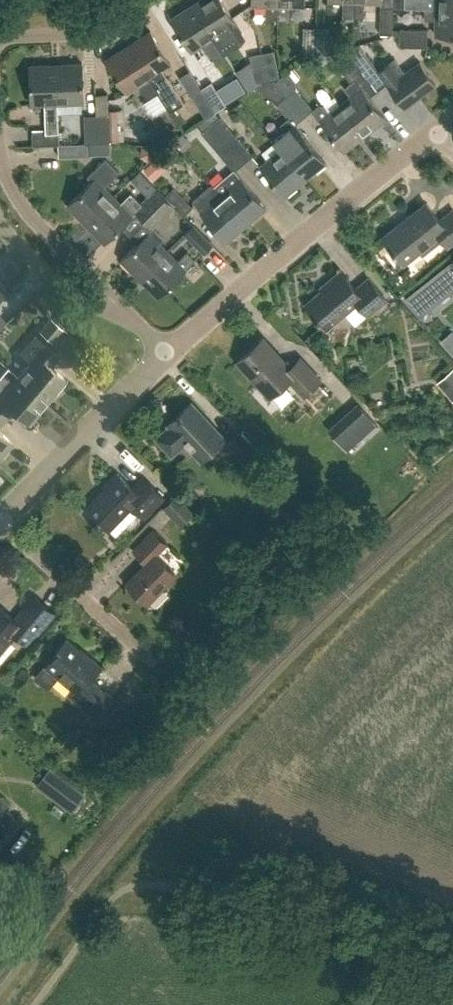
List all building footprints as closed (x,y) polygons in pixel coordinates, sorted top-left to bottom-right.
[(222,0),(199,0),(193,4),(222,49),(244,34),(222,0)] [(277,19),(277,0),(251,0),(251,5),(266,5),(266,19),(277,19)] [(277,19),(288,19),(289,5),(304,6),(305,0),(277,0),(277,19)] [(354,17),(354,0),(329,0),(329,1),(344,1),(344,17),(354,17)] [(354,17),(364,17),(364,2),(381,2),(381,0),(354,0),(354,17)] [(425,8),(452,9),(452,0),(393,0),(393,7),(425,8)] [(222,49),(193,4),(171,18),(192,51),(203,44),(217,66),(212,69),(220,80),(235,70),(222,49)] [(392,33),(393,7),(380,6),(380,33),(392,33)] [(425,8),(425,18),(435,19),(435,34),(452,35),(452,9),(425,8)] [(248,11),(241,15),(250,36),(257,33),(248,11)] [(328,28),(304,27),(303,55),(327,56),(328,28)] [(150,31),(128,45),(170,111),(183,102),(162,70),(171,64),(150,31)] [(427,34),(399,33),(399,45),(427,46),(427,34)] [(128,45),(106,59),(127,92),(139,84),(148,99),(158,93),(169,111),(170,111),(128,45)] [(350,53),(366,75),(376,68),(359,46),(350,53)] [(427,47),(414,46),(414,54),(426,55),(427,47)] [(279,77),(273,50),(250,55),(255,82),(279,77)] [(366,75),(350,53),(340,61),(357,82),(366,75)] [(435,83),(419,61),(399,75),(389,61),(377,70),(404,107),(435,83)] [(56,64),(57,103),(83,102),(82,63),(56,64)] [(58,132),(57,103),(56,64),(30,65),(31,104),(45,104),(46,132),(32,133),(32,146),(59,145),(59,157),(90,156),(89,143),(97,143),(96,116),(84,116),(85,144),(59,145),(58,132)] [(205,118),(216,111),(190,70),(180,77),(205,118)] [(191,70),(190,70),(216,111),(226,105),(211,82),(202,87),(191,70)] [(340,103),(364,134),(385,117),(361,87),(340,103)] [(286,96),(303,117),(312,109),(295,88),(286,96)] [(108,114),(107,92),(96,93),(97,114),(108,114)] [(281,148),(280,148),(304,178),(325,161),(300,131),(294,124),(303,117),(286,96),(276,103),(288,117),(281,123),(285,129),(273,139),(281,148)] [(364,134),(340,103),(320,120),(344,150),(364,134)] [(108,115),(96,116),(97,143),(109,142),(109,141),(119,141),(118,122),(109,123),(108,115)] [(219,117),(210,125),(242,163),(251,155),(219,117)] [(234,170),(242,163),(210,125),(201,133),(234,170)] [(171,156),(162,148),(151,162),(160,169),(171,156)] [(304,178),(280,148),(259,165),(284,195),(304,178)] [(67,204),(85,222),(113,195),(103,185),(118,170),(105,157),(86,175),(91,179),(67,204)] [(211,183),(211,184),(245,223),(265,206),(234,170),(215,187),(211,183)] [(245,223),(211,184),(193,199),(201,209),(199,211),(225,241),(245,223)] [(132,231),(166,197),(164,195),(156,187),(141,202),(130,192),(120,202),(113,195),(85,222),(104,241),(123,222),(132,231)] [(164,195),(166,197),(174,205),(183,214),(192,206),(172,187),(164,195)] [(174,205),(166,197),(132,231),(140,239),(121,258),(139,277),(167,249),(160,242),(163,238),(152,227),(174,205)] [(426,201),(383,235),(404,261),(438,234),(447,245),(452,240),(452,207),(440,217),(426,201)] [(212,243),(193,224),(184,232),(204,251),(212,243)] [(178,261),(167,249),(139,277),(158,295),(194,259),(187,252),(178,261)] [(356,287),(341,269),(328,281),(330,283),(306,303),(327,328),(358,301),(368,314),(387,298),(369,276),(356,287)] [(432,331),(415,332),(416,347),(432,346),(432,331)] [(30,361),(18,376),(47,400),(65,379),(50,366),(59,355),(36,336),(21,354),(30,361)] [(289,366),(262,337),(238,360),(270,395),(288,378),(303,394),(320,379),(300,357),(289,366)] [(5,419),(13,409),(28,422),(47,400),(18,376),(0,397),(0,415),(5,419)] [(224,435),(191,400),(168,422),(170,424),(157,437),(172,453),(185,441),(201,457),(224,435)] [(377,424),(358,403),(329,429),(348,451),(364,436),(368,440),(377,431),(374,427),(377,424)] [(259,451),(240,430),(227,443),(245,463),(259,451)] [(12,442),(0,432),(0,456),(12,442)] [(132,486),(118,471),(104,485),(106,487),(83,510),(96,523),(99,520),(107,528),(131,503),(144,516),(164,496),(143,475),(132,486)] [(181,492),(164,510),(183,528),(200,510),(181,492)] [(166,542),(155,532),(136,552),(146,562),(127,581),(148,601),(175,573),(156,553),(166,542)] [(20,598),(25,579),(1,574),(0,578),(0,593),(20,598)] [(31,592),(21,604),(25,607),(16,618),(0,605),(0,649),(14,632),(28,644),(55,612),(31,592)] [(86,655),(66,638),(55,651),(57,653),(36,679),(46,687),(50,686),(59,675),(73,687),(68,693),(98,718),(115,696),(93,678),(103,665),(88,653),(86,655)] [(15,819),(4,810),(9,804),(0,796),(0,837),(15,819)]
